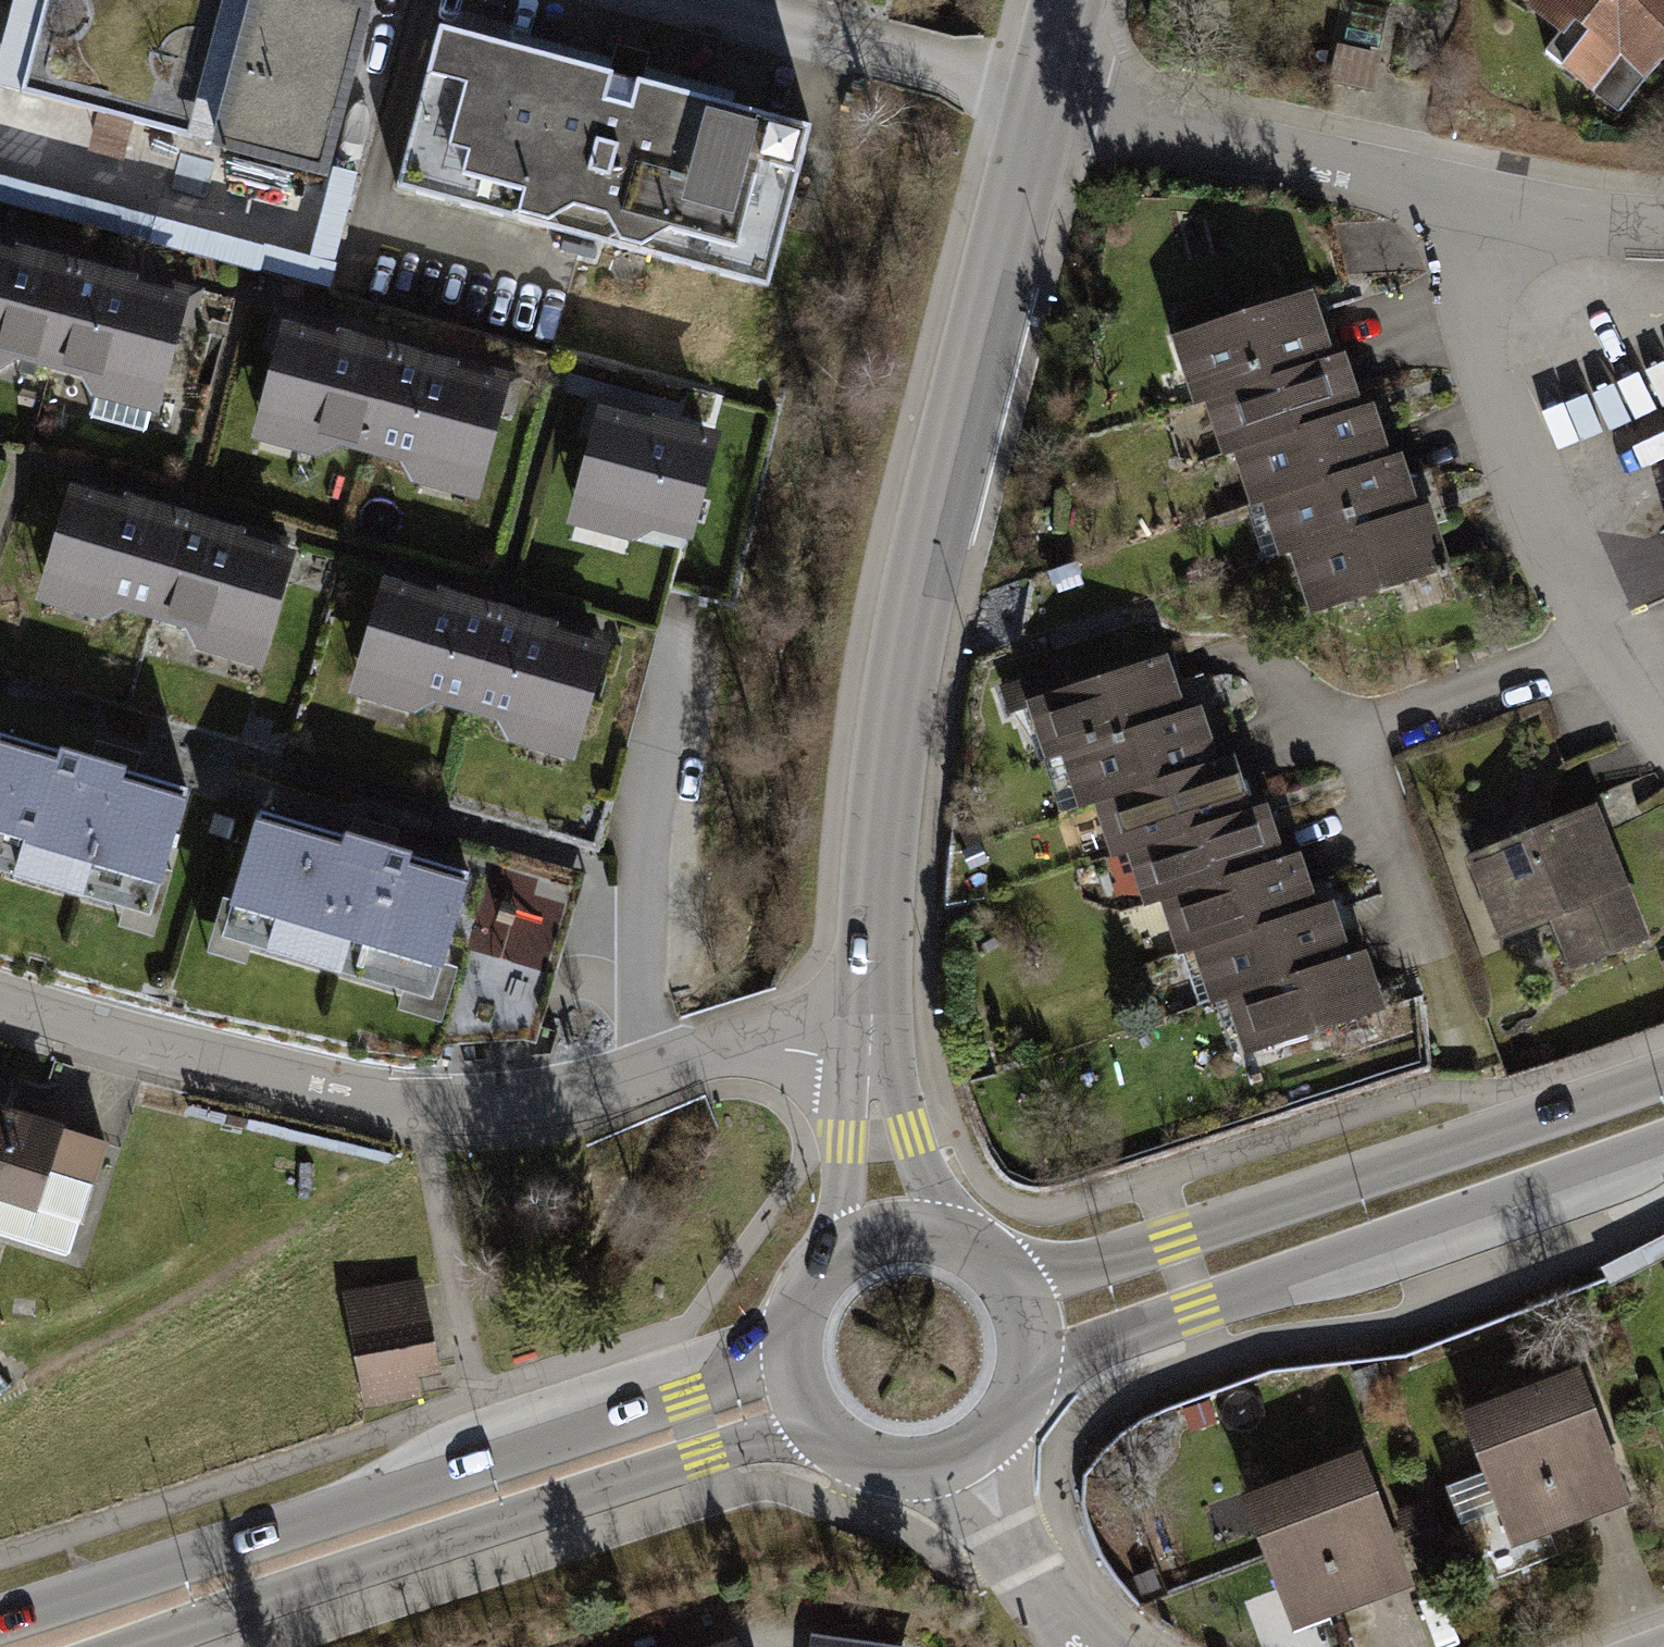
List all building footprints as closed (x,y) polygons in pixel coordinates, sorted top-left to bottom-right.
[(311,0),(10,0),(0,35),(0,102),(322,190),(369,16),(311,0)] [(1523,14),(1556,40),(1541,56),(1615,120),(1663,68),(1663,0),(1535,0),(1523,14)] [(622,74),(435,26),(393,184),(580,234),(622,74)] [(805,123),(622,74),(580,234),(762,283),(805,123)] [(0,250),(0,375),(41,386),(73,270),(0,250)] [(184,300),(73,270),(41,386),(152,417),(184,300)] [(1202,409),(1331,367),(1309,299),(1169,345),(1191,413),(1202,409)] [(280,327),(247,445),(359,475),(391,357),(280,327)] [(391,357),(359,475),(470,505),(503,388),(391,357)] [(1228,458),(1358,415),(1341,363),(1331,367),(1202,409),(1219,461),(1228,458)] [(719,442),(594,404),(555,533),(680,570),(719,442)] [(1260,510),(1390,467),(1371,411),(1358,415),(1228,458),(1247,514),(1260,510)] [(1289,564),(1420,521),(1401,464),(1390,467),(1260,510),(1279,567),(1289,564)] [(146,644),(182,518),(68,485),(31,611),(146,644)] [(1309,622),(1449,576),(1430,517),(1420,521),(1289,564),(1309,622)] [(261,677),(297,550),(182,518),(146,644),(261,677)] [(456,730),(490,609),(378,577),(343,698),(456,730)] [(568,762),(603,641),(490,609),(456,730),(568,762)] [(1058,761),(1189,720),(1171,662),(1021,709),(1039,767),(1058,761)] [(1093,810),(1218,771),(1201,716),(1189,720),(1058,761),(1076,816),(1093,810)] [(190,786),(0,728),(0,861),(152,908),(190,786)] [(1121,861),(1252,820),(1235,766),(1218,771),(1093,810),(1111,865),(1121,861)] [(432,993),(472,870),(261,803),(222,926),(432,993)] [(1160,908),(1285,869),(1268,815),(1252,820),(1121,861),(1138,915),(1160,908)] [(1598,815),(1465,865),(1498,952),(1544,935),(1564,988),(1651,955),(1598,815)] [(1194,955),(1320,915),(1304,863),(1285,869),(1160,908),(1177,961),(1194,955)] [(560,888),(496,870),(475,946),(539,963),(560,888)] [(1226,1013),(1355,973),(1335,911),(1320,915),(1194,955),(1214,1017),(1226,1013)] [(1244,1068),(1388,1023),(1370,968),(1355,973),(1226,1013),(1244,1068)] [(0,1086),(0,1216),(78,1241),(108,1150),(1,1116),(10,1089),(0,1086)] [(1640,1249),(1600,1264),(1610,1284),(1663,1259),(1663,1235),(1640,1249)] [(423,1274),(343,1290),(366,1406),(425,1394),(421,1375),(442,1370),(423,1274)] [(1584,1378),(1464,1425),(1517,1561),(1638,1514),(1584,1378)] [(1359,1456),(1241,1503),(1296,1642),(1415,1595),(1359,1456)]
